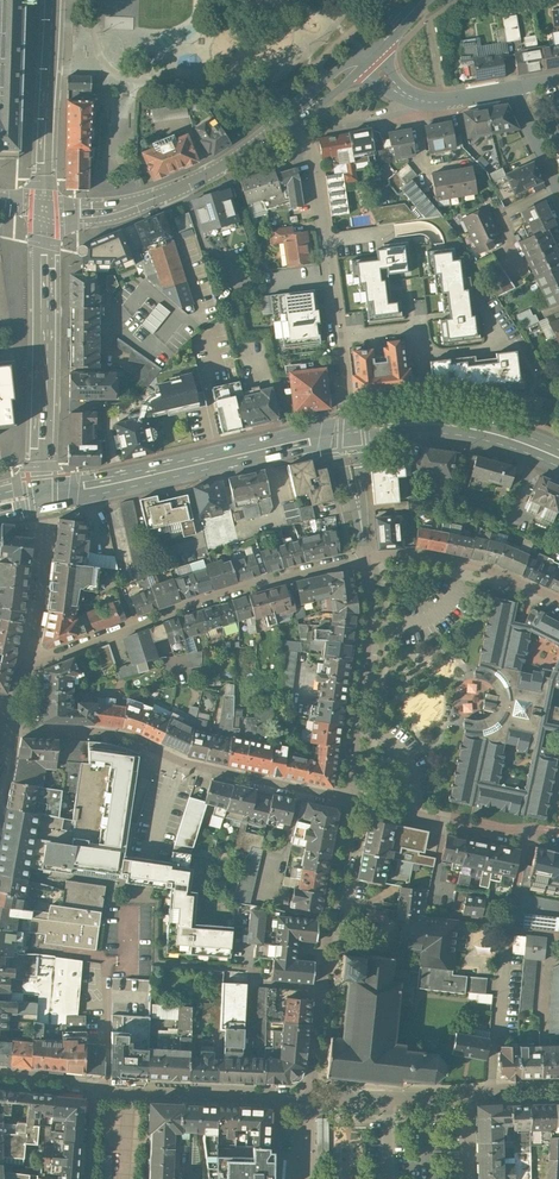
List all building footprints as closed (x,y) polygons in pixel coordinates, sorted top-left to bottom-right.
[(17,158),(18,150),(19,150),(24,3),(32,4),(32,0),(0,0),(0,157),(17,158)] [(471,13),(458,16),(456,30),(473,27),(471,13)] [(517,26),(503,29),(506,43),(520,40),(517,26)] [(503,29),(496,30),(498,44),(506,43),(503,29)] [(535,37),(525,39),(527,50),(527,49),(528,52),(537,50),(535,37)] [(538,48),(538,50),(542,70),(558,67),(558,44),(538,48)] [(476,47),(460,50),(460,63),(472,61),(472,59),(477,58),(476,47)] [(537,50),(528,52),(527,49),(527,50),(519,51),(520,53),(514,54),(517,75),(542,70),(538,50),(537,50)] [(477,58),(472,59),(472,61),(477,82),(505,77),(501,54),(477,58)] [(84,76),(68,75),(67,90),(68,90),(84,90),(84,76)] [(84,90),(68,90),(67,100),(92,101),(92,111),(98,111),(98,95),(91,92),(84,90)] [(67,100),(66,150),(89,150),(89,147),(92,111),(92,101),(67,100)] [(187,104),(151,108),(153,121),(188,116),(187,104)] [(506,105),(487,108),(491,134),(518,129),(506,105)] [(487,108),(464,112),(469,138),(491,134),(487,108)] [(217,125),(209,130),(204,122),(194,128),(202,140),(200,142),(207,153),(210,151),(213,156),(222,150),(221,149),(229,144),(217,125)] [(450,122),(425,127),(429,151),(443,148),(444,150),(455,148),(450,122)] [(546,130),(552,143),(558,140),(558,125),(546,130)] [(369,130),(348,133),(352,163),(374,160),(369,130)] [(410,130),(388,134),(389,139),(390,146),(392,146),(394,155),(394,158),(404,156),(405,157),(415,156),(410,130)] [(348,163),(345,164),(346,173),(354,172),(352,163),(348,133),(343,134),(348,163)] [(343,134),(318,139),(322,159),(330,158),(332,166),(345,164),(348,163),(343,134)] [(186,136),(175,140),(174,137),(163,142),(175,170),(183,167),(184,168),(197,162),(186,136)] [(389,139),(382,141),(387,157),(394,155),(392,146),(390,146),(389,139)] [(163,142),(153,146),(154,149),(142,154),(153,181),(166,175),(165,174),(175,170),(163,142)] [(89,150),(66,150),(66,189),(89,190),(89,159),(89,150)] [(533,162),(505,175),(505,176),(513,193),(514,194),(532,186),(542,181),(533,162)] [(477,193),(472,167),(458,170),(463,196),(477,193)] [(296,168),(275,174),(280,187),(283,186),(285,198),(288,197),(289,201),(290,208),(303,206),(299,177),(296,168)] [(502,168),(488,174),(492,182),(505,176),(505,175),(502,168)] [(274,169),(240,179),(252,219),(268,214),(266,209),(276,206),(272,196),(281,193),(280,187),(275,174),(274,169)] [(458,170),(445,172),(449,198),(463,196),(458,170)] [(346,173),(341,174),(342,184),(343,184),(355,182),(354,172),(346,173)] [(445,172),(431,174),(435,201),(449,198),(445,172)] [(341,174),(324,176),(331,217),(348,214),(343,184),(342,184),(341,174)] [(396,174),(387,181),(390,186),(397,195),(402,190),(401,189),(405,185),(396,174)] [(505,176),(492,182),(500,200),(513,193),(505,176)] [(440,215),(411,181),(406,185),(405,185),(401,189),(402,190),(425,218),(440,215)] [(542,181),(532,186),(535,192),(545,187),(542,181)] [(281,193),(272,196),(276,206),(289,201),(288,197),(285,198),(283,186),(280,187),(281,193)] [(228,190),(192,201),(202,232),(237,221),(228,190)] [(488,193),(482,196),(487,207),(487,209),(494,206),(488,193)] [(544,201),(522,212),(533,235),(546,229),(546,230),(555,226),(544,201)] [(405,205),(369,210),(376,225),(417,219),(405,205)] [(487,207),(463,218),(469,233),(492,222),(489,216),(490,215),(487,209),(487,207)] [(144,247),(171,237),(163,213),(134,224),(143,246),(144,247)] [(188,213),(174,218),(179,232),(193,227),(188,213)] [(492,222),(469,233),(479,253),(493,247),(490,240),(500,235),(496,227),(495,228),(492,222)] [(143,246),(134,224),(120,230),(129,251),(143,246)] [(305,232),(292,235),(291,227),(271,230),(273,244),(286,242),(290,267),(312,263),(310,251),(308,251),(305,232)] [(546,229),(533,235),(519,242),(528,261),(532,259),(535,267),(532,269),(536,278),(558,268),(558,258),(546,230),(546,229)] [(129,251),(120,230),(82,245),(80,245),(78,246),(77,247),(77,248),(76,249),(76,251),(76,253),(77,255),(78,256),(80,256),(81,256),(82,256),(82,275),(94,275),(94,264),(109,264),(110,267),(131,259),(133,265),(135,265),(129,251)] [(186,284),(171,237),(144,247),(143,246),(129,251),(135,265),(135,266),(142,263),(146,277),(146,278),(179,307),(180,306),(190,303),(184,285),(186,284)] [(366,302),(368,321),(402,317),(400,301),(391,302),(387,275),(411,272),(407,241),(383,244),(384,249),(375,250),(376,257),(350,260),(353,285),(358,284),(360,303),(366,302)] [(454,248),(426,251),(429,276),(434,275),(436,294),(441,293),(443,312),(449,312),(450,318),(439,320),(442,344),(480,339),(477,315),(474,315),(470,277),(465,277),(463,256),(455,257),(454,248)] [(493,254),(475,262),(497,297),(515,288),(493,254)] [(217,276),(225,273),(222,262),(218,261),(213,262),(217,276)] [(311,264),(298,266),(300,279),(313,277),(311,264)] [(536,278),(541,289),(545,287),(548,295),(545,297),(550,308),(558,304),(558,268),(536,278)] [(107,276),(110,288),(118,286),(114,274),(107,276)] [(82,275),(70,275),(70,315),(72,315),(72,321),(99,322),(99,315),(98,315),(98,307),(99,307),(98,307),(99,285),(94,285),(94,275),(82,275)] [(316,290),(287,293),(292,339),(321,336),(316,290)] [(157,304),(143,321),(158,332),(172,316),(157,304)] [(529,309),(517,315),(521,323),(523,322),(523,321),(533,316),(529,309)] [(533,316),(523,321),(523,322),(526,328),(539,322),(535,315),(533,316)] [(549,325),(557,343),(558,342),(558,320),(549,325)] [(99,322),(72,321),(71,367),(70,367),(70,368),(99,368),(99,322)] [(539,322),(526,328),(529,335),(542,329),(539,322)] [(142,355),(118,338),(112,345),(123,352),(129,354),(127,362),(144,366),(133,378),(147,387),(162,369),(142,355)] [(383,347),(384,356),(373,357),(372,349),(353,351),(356,374),(352,374),(354,394),(411,387),(409,368),(405,368),(402,345),(398,345),(398,339),(387,340),(387,347),(383,347)] [(475,356),(430,361),(433,388),(468,384),(468,388),(520,382),(516,350),(495,353),(496,358),(475,360),(475,356)] [(0,363),(0,428),(15,426),(13,401),(18,400),(14,362),(0,363)] [(325,370),(313,371),(312,369),(310,366),(306,366),(303,366),(302,368),(301,370),(301,372),(289,373),(294,413),(330,408),(325,370)] [(115,373),(70,372),(70,398),(115,399),(115,373)] [(191,373),(169,378),(170,381),(160,384),(160,385),(158,386),(159,393),(154,394),(150,396),(148,397),(147,398),(144,402),(142,402),(142,404),(141,404),(139,410),(140,410),(139,412),(127,415),(128,420),(146,416),(146,418),(152,417),(177,411),(177,414),(207,407),(203,392),(196,393),(191,373)] [(251,390),(242,393),(239,381),(211,388),(222,434),(265,424),(279,421),(271,388),(260,391),(259,386),(251,388),(251,390)] [(545,398),(534,394),(530,406),(540,410),(545,398)] [(93,413),(70,413),(70,445),(93,444),(93,424),(96,424),(96,413),(93,413)] [(128,420),(114,424),(117,435),(114,436),(117,449),(120,449),(123,460),(133,457),(133,458),(137,459),(141,458),(144,455),(155,452),(152,441),(155,439),(156,435),(155,431),(152,428),(149,427),(146,418),(146,416),(128,420)] [(70,445),(68,445),(68,466),(100,465),(100,444),(93,444),(70,445)] [(455,452),(423,448),(422,457),(420,474),(439,476),(449,478),(451,478),(452,472),(453,472),(454,468),(454,465),(453,464),(455,452)] [(463,453),(455,452),(453,464),(454,465),(454,468),(459,469),(463,453)] [(395,466),(373,468),(376,502),(396,501),(394,477),(411,476),(411,473),(412,456),(395,458),(395,466)] [(422,457),(412,456),(411,473),(420,474),(422,457)] [(515,467),(477,456),(473,468),(471,476),(490,481),(510,487),(514,473),(515,467)] [(326,468),(314,471),(312,460),(288,465),(295,496),(309,493),(312,505),(312,506),(334,501),(326,468)] [(255,473),(228,479),(230,486),(224,487),(230,510),(242,507),(245,519),(260,516),(259,513),(260,512),(257,496),(263,495),(259,478),(255,473)] [(522,476),(514,473),(510,487),(514,487),(517,487),(519,485),(522,476)] [(490,481),(471,476),(468,487),(487,492),(490,481)] [(539,478),(538,479),(533,490),(535,492),(531,501),(539,504),(547,508),(556,512),(558,505),(558,485),(540,477),(539,478)] [(216,482),(194,487),(198,505),(220,500),(216,482)] [(187,495),(158,502),(156,496),(140,500),(146,530),(180,522),(192,519),(192,518),(187,495)] [(149,577),(132,500),(120,503),(137,582),(148,577),(149,577)] [(220,500),(198,505),(200,513),(222,508),(220,500)] [(539,504),(531,501),(527,511),(535,515),(539,504)] [(312,505),(298,508),(301,522),(315,519),(312,506),(312,505)] [(547,508),(542,518),(552,522),(556,512),(547,508)] [(199,517),(192,518),(192,519),(196,534),(203,532),(199,517)] [(400,517),(375,519),(376,533),(378,549),(402,547),(400,517)] [(192,519),(180,522),(183,537),(196,534),(192,519)] [(87,523),(59,520),(57,533),(58,533),(54,561),(82,565),(83,555),(86,556),(87,552),(88,541),(84,541),(87,523)] [(451,524),(444,522),(442,529),(445,530),(444,533),(449,534),(451,524)] [(12,537),(13,525),(1,524),(0,540),(0,554),(1,562),(29,565),(32,545),(31,545),(27,539),(27,538),(12,537)] [(234,526),(227,528),(231,544),(238,542),(234,526)] [(431,530),(418,528),(416,547),(428,549),(431,530)] [(337,530),(323,532),(328,557),(340,554),(337,530)] [(444,533),(431,530),(428,549),(445,553),(449,534),(444,533)] [(323,532),(299,538),(299,541),(306,562),(328,557),(323,532)] [(474,540),(449,534),(445,553),(470,558),(474,540)] [(484,539),(475,537),(474,540),(470,558),(482,560),(489,540),(484,539)] [(529,554),(534,542),(524,538),(519,551),(529,554)] [(493,541),(489,540),(482,560),(497,564),(505,545),(493,541)] [(299,541),(277,547),(284,568),(306,562),(299,541)] [(519,551),(505,545),(497,564),(522,575),(526,565),(528,557),(529,554),(519,551)] [(277,547),(260,552),(267,573),(284,568),(277,547)] [(94,554),(87,552),(86,556),(83,555),(82,565),(93,566),(94,554)] [(94,554),(93,566),(99,567),(117,569),(114,556),(94,554)] [(254,554),(231,561),(237,581),(260,574),(254,554)] [(546,557),(539,554),(536,560),(543,563),(546,557)] [(536,560),(528,557),(526,565),(522,575),(536,581),(543,570),(545,564),(543,563),(536,560)] [(54,561),(48,610),(48,611),(62,612),(63,607),(75,607),(75,609),(77,609),(79,595),(74,594),(74,589),(96,591),(99,567),(93,566),(82,565),(54,561)] [(231,561),(207,569),(214,589),(237,581),(231,561)] [(0,562),(0,585),(27,588),(29,565),(1,562),(0,562)] [(558,568),(546,562),(543,570),(536,581),(548,587),(558,568)] [(189,564),(176,568),(179,578),(192,574),(189,564)] [(558,568),(548,587),(558,592),(558,568)] [(207,569),(193,574),(199,593),(214,589),(207,569)] [(351,570),(328,574),(328,575),(330,594),(331,597),(354,594),(351,570)] [(179,578),(174,580),(180,600),(199,593),(193,574),(192,574),(179,578)] [(149,577),(148,577),(151,585),(152,589),(153,591),(158,589),(157,586),(157,585),(159,584),(156,575),(149,577)] [(328,575),(296,582),(298,592),(301,603),(313,601),(312,597),(330,594),(328,575)] [(148,577),(137,582),(140,589),(151,585),(148,577)] [(173,580),(157,586),(158,589),(153,591),(158,608),(180,600),(174,580),(173,580)] [(22,623),(23,618),(27,588),(0,585),(0,618),(22,623)] [(284,585),(274,588),(267,591),(273,614),(278,612),(279,615),(295,610),(295,607),(293,600),(290,601),(284,585)] [(152,589),(131,597),(138,615),(158,608),(153,591),(152,589)] [(267,591),(259,593),(259,592),(248,595),(254,616),(255,619),(266,616),(273,614),(267,591)] [(298,592),(292,593),(293,600),(295,607),(302,605),(301,603),(298,592)] [(354,594),(331,597),(333,611),(357,612),(354,594)] [(254,616),(248,595),(233,600),(239,621),(249,617),(254,616)] [(549,705),(552,689),(553,687),(558,690),(558,651),(549,673),(532,669),(531,673),(520,671),(530,635),(558,648),(558,626),(557,625),(558,622),(547,615),(545,619),(538,615),(540,612),(539,611),(537,615),(537,614),(537,613),(537,611),(536,610),(535,609),(533,609),(531,609),(530,610),(524,623),(513,621),(517,602),(493,597),(490,610),(493,611),(492,615),(489,615),(487,622),(491,623),(490,627),(486,627),(485,634),(488,635),(487,639),(484,639),(482,647),(485,648),(484,654),(481,653),(478,667),(476,667),(474,678),(480,678),(483,680),(487,682),(491,685),(493,687),(495,691),(496,695),(496,699),(496,703),(495,706),(494,709),(493,711),(491,714),(488,716),(484,718),(482,719),(478,720),(475,721),(472,720),(469,720),(465,718),(463,729),(465,729),(462,744),(465,744),(464,750),(460,750),(458,758),(462,759),(461,764),(457,763),(456,771),(459,771),(458,776),(455,775),(453,783),(457,784),(456,788),(452,788),(449,801),(473,806),(471,813),(472,814),(472,815),(473,816),(474,817),(475,817),(477,817),(478,816),(479,815),(481,804),(483,805),(484,802),(491,803),(491,806),(501,808),(502,805),(509,807),(508,812),(515,813),(516,810),(521,811),(520,814),(544,819),(547,806),(543,806),(544,801),(548,802),(549,794),(546,794),(547,789),(550,790),(552,782),(548,782),(549,777),(553,778),(555,770),(551,770),(552,765),(556,766),(557,758),(551,757),(552,757),(553,756),(554,756),(555,755),(555,754),(555,753),(555,752),(555,751),(554,750),(553,749),(541,747),(544,729),(558,732),(558,707),(549,705)] [(118,600),(86,612),(93,630),(125,619),(118,600)] [(233,600),(217,605),(223,625),(224,626),(239,621),(233,600)] [(217,605),(201,610),(207,630),(223,625),(217,605)] [(63,607),(62,612),(48,611),(42,642),(42,644),(44,647),(46,647),(47,647),(83,634),(82,634),(87,632),(84,624),(79,626),(76,618),(74,618),(75,609),(75,607),(63,607)] [(201,610),(178,618),(185,638),(207,631),(207,630),(201,610)] [(357,612),(333,611),(331,625),(336,625),(355,628),(357,612)] [(273,614),(266,616),(266,618),(268,626),(276,624),(273,614)] [(0,618),(0,654),(2,654),(1,662),(13,662),(22,623),(0,618)] [(178,618),(148,629),(158,657),(158,658),(189,652),(185,638),(178,618)] [(355,628),(336,625),(335,635),(333,635),(333,632),(330,631),(330,630),(315,629),(315,640),(319,640),(319,639),(326,640),(352,642),(355,628)] [(148,629),(125,638),(132,663),(135,662),(144,659),(158,657),(148,629)] [(218,635),(207,635),(208,646),(220,646),(218,635)] [(287,639),(286,648),(302,650),(302,641),(287,639)] [(352,642),(326,640),(324,656),(350,659),(352,642)] [(109,644),(95,649),(105,679),(118,673),(117,668),(109,644)] [(282,650),(279,674),(278,691),(292,694),(297,652),(282,650)] [(350,659),(324,656),(323,664),(318,663),(317,674),(347,678),(350,659)] [(73,658),(42,670),(42,691),(72,691),(73,675),(79,673),(73,658)] [(0,662),(0,692),(6,693),(13,662),(1,662),(0,662)] [(132,663),(117,667),(117,668),(118,673),(119,678),(138,673),(135,662),(132,663)] [(317,674),(316,674),(315,681),(316,681),(315,689),(320,689),(318,699),(344,703),(347,678),(317,674)] [(72,691),(42,691),(40,722),(71,723),(71,710),(72,691)] [(225,695),(219,731),(221,735),(220,736),(231,739),(231,737),(232,727),(233,716),(233,709),(234,696),(225,695)] [(344,703),(318,699),(317,706),(315,720),(341,724),(344,703)] [(96,703),(78,702),(77,710),(78,710),(78,723),(94,724),(96,703)] [(105,704),(96,703),(94,724),(122,727),(126,707),(114,705),(105,704)] [(144,710),(126,704),(126,707),(122,727),(136,732),(144,710)] [(274,706),(256,704),(255,717),(247,717),(246,735),(254,735),(252,741),(272,745),(273,735),(272,735),(274,706)] [(312,705),(311,713),(309,713),(308,720),(315,720),(317,706),(312,705)] [(198,708),(191,706),(188,720),(187,721),(195,724),(196,719),(198,708)] [(169,718),(151,710),(141,734),(160,743),(169,721),(169,718)] [(188,720),(171,713),(169,718),(169,721),(160,743),(188,755),(193,730),(195,724),(187,721),(188,720)] [(206,721),(196,719),(195,724),(193,730),(204,732),(206,721)] [(315,720),(308,720),(306,730),(312,730),(310,742),(320,743),(338,746),(341,724),(315,720)] [(241,728),(232,727),(231,737),(237,738),(237,736),(240,736),(241,728)] [(204,732),(193,730),(188,755),(206,760),(212,734),(204,732)] [(220,736),(212,734),(206,760),(228,765),(231,739),(220,736)] [(88,741),(21,737),(20,742),(18,757),(57,760),(81,762),(89,763),(88,741)] [(237,738),(231,737),(231,739),(228,765),(243,768),(245,740),(237,738)] [(252,741),(249,740),(248,753),(250,754),(248,769),(269,773),(271,748),(272,745),(252,741)] [(81,762),(72,819),(75,820),(73,830),(73,831),(73,832),(73,833),(73,834),(76,835),(77,843),(72,843),(71,846),(75,847),(72,867),(72,868),(119,875),(124,855),(134,791),(138,792),(138,785),(135,785),(139,753),(132,750),(118,745),(109,743),(100,742),(88,741),(89,763),(81,762)] [(338,746),(320,743),(317,760),(310,759),(305,781),(333,788),(338,746)] [(279,749),(271,748),(269,773),(283,777),(286,754),(287,746),(281,745),(279,749)] [(286,754),(283,777),(305,781),(310,759),(286,754)] [(57,760),(18,757),(13,782),(62,789),(65,769),(56,768),(57,760)] [(233,784),(212,780),(205,801),(204,803),(207,803),(216,806),(226,808),(226,806),(233,784)] [(62,789),(13,782),(9,808),(32,812),(32,811),(35,796),(61,800),(63,789),(62,789)] [(272,798),(255,795),(256,790),(233,784),(226,806),(245,810),(242,821),(247,822),(265,826),(266,823),(272,798)] [(295,799),(273,794),(272,798),(266,823),(276,825),(277,821),(289,824),(295,799)] [(61,800),(35,796),(32,811),(59,817),(61,800)] [(205,801),(189,797),(172,851),(191,854),(207,803),(204,803),(205,801)] [(336,808),(303,801),(297,821),(302,822),(303,818),(310,820),(310,824),(335,830),(339,813),(336,808)] [(226,808),(216,806),(213,815),(223,818),(226,808)] [(3,863),(29,867),(71,873),(71,872),(70,872),(71,866),(72,867),(75,847),(71,846),(72,843),(77,843),(76,835),(73,834),(73,831),(73,830),(75,820),(72,819),(64,818),(63,818),(9,808),(9,809),(8,808),(0,851),(2,852),(4,861),(3,863)] [(395,825),(370,819),(363,852),(388,857),(391,858),(393,851),(400,853),(401,848),(419,851),(424,852),(428,831),(395,824),(395,825)] [(263,836),(245,832),(247,822),(242,821),(236,848),(250,851),(251,847),(260,849),(263,836)] [(302,822),(297,821),(293,836),(307,839),(309,830),(306,829),(307,824),(302,822)] [(335,830),(310,824),(310,825),(309,830),(307,839),(305,849),(330,854),(335,830)] [(467,839),(446,835),(441,859),(453,862),(462,863),(467,839)] [(488,844),(467,839),(462,863),(462,865),(471,866),(483,869),(488,844)] [(483,869),(479,886),(488,888),(490,879),(489,879),(491,871),(496,845),(488,844),(483,869)] [(302,848),(292,845),(290,851),(301,854),(302,848)] [(519,850),(496,845),(491,871),(502,873),(514,876),(519,850)] [(419,851),(401,848),(400,853),(393,851),(391,858),(398,859),(413,863),(433,867),(435,858),(418,854),(419,851)] [(330,854),(305,849),(301,869),(326,873),(330,854)] [(543,849),(540,876),(549,877),(558,878),(558,852),(543,849)] [(0,851),(0,854),(0,874),(26,880),(27,873),(29,867),(3,863),(4,861),(2,852),(0,851)] [(169,862),(124,855),(119,875),(119,881),(165,888),(165,886),(170,887),(165,952),(230,957),(233,927),(194,924),(196,892),(190,891),(193,868),(188,867),(191,854),(172,851),(169,862)] [(388,857),(363,852),(357,878),(383,884),(385,875),(386,875),(388,864),(387,864),(388,857)] [(261,856),(247,853),(246,857),(240,877),(234,897),(233,902),(250,905),(261,856)] [(413,863),(398,859),(395,874),(410,877),(413,863)] [(462,863),(453,862),(452,870),(460,871),(462,865),(462,863)] [(471,866),(462,865),(460,871),(457,883),(468,886),(470,874),(469,874),(471,866)] [(301,869),(292,867),(290,877),(299,879),(301,869)] [(326,873),(301,869),(299,879),(290,877),(284,876),(283,885),(294,887),(323,893),(326,873)] [(502,873),(491,871),(489,879),(490,879),(500,881),(502,873)] [(531,873),(523,871),(520,888),(527,889),(531,873)] [(22,896),(26,896),(30,880),(0,874),(0,892),(22,896)] [(65,886),(30,880),(26,898),(40,900),(50,903),(62,906),(65,886)] [(105,886),(66,881),(65,886),(64,899),(91,903),(102,905),(105,886)] [(323,893),(294,887),(291,901),(295,902),(294,907),(320,912),(323,893)] [(400,887),(398,913),(418,915),(421,889),(400,887)] [(0,892),(0,906),(20,908),(22,896),(0,892)] [(485,899),(466,896),(462,913),(482,916),(485,899)] [(50,903),(40,900),(26,898),(25,907),(38,909),(39,910),(48,912),(50,904),(50,903)] [(102,905),(91,903),(90,910),(101,912),(102,905)] [(62,906),(50,904),(48,912),(39,910),(32,909),(32,910),(29,932),(45,934),(44,943),(62,945),(96,949),(101,912),(62,906)] [(0,906),(0,928),(22,931),(22,932),(26,932),(29,932),(32,910),(20,908),(0,906)] [(318,920),(278,916),(279,913),(250,910),(247,943),(256,944),(254,957),(256,957),(275,958),(296,960),(297,940),(316,942),(318,920)] [(421,951),(420,966),(453,969),(458,920),(418,915),(398,913),(396,925),(402,926),(401,934),(399,949),(421,951)] [(558,928),(558,920),(558,915),(524,914),(523,928),(558,928)] [(0,928),(0,955),(17,956),(17,953),(25,953),(26,932),(22,932),(22,931),(0,928)] [(45,934),(29,932),(26,932),(25,953),(41,954),(61,957),(62,945),(44,943),(45,934)] [(525,936),(513,935),(512,954),(524,954),(525,936)] [(547,937),(525,935),(525,936),(524,954),(523,957),(536,959),(545,960),(547,937)] [(0,955),(0,992),(24,994),(38,994),(41,954),(25,953),(17,953),(17,956),(0,955)] [(81,960),(61,957),(41,954),(38,994),(35,1021),(43,1023),(62,1024),(65,1024),(66,1015),(77,1015),(81,960)] [(361,979),(348,978),(342,1038),(330,1036),(328,1056),(326,1076),(365,1080),(401,1083),(402,1078),(434,1081),(444,1073),(445,1062),(436,1052),(406,1050),(407,1044),(395,1043),(398,1004),(412,1005),(414,987),(414,984),(408,984),(390,982),(392,968),(393,957),(361,954),(360,956),(363,956),(361,979)] [(296,960),(275,958),(274,958),(272,979),(312,983),(314,961),(296,960)] [(536,959),(523,958),(519,1012),(532,1013),(536,959)] [(553,967),(556,973),(553,975),(556,981),(552,983),(555,989),(551,991),(554,998),(551,999),(554,1006),(550,1007),(553,1014),(549,1015),(552,1022),(549,1023),(553,1032),(558,1032),(558,964),(553,967)] [(420,966),(419,971),(417,987),(464,992),(466,976),(453,974),(453,969),(420,966)] [(392,968),(390,982),(408,984),(414,984),(414,987),(417,987),(419,971),(413,971),(392,968)] [(487,978),(466,976),(464,992),(469,992),(486,993),(487,978)] [(150,1002),(124,1001),(123,993),(127,993),(126,978),(114,977),(112,977),(112,1075),(146,1077),(148,1048),(150,1018),(150,1002)] [(246,984),(222,982),(221,1004),(219,1028),(219,1029),(225,1029),(224,1056),(242,1057),(243,1037),(246,984)] [(286,989),(267,987),(266,997),(275,997),(285,998),(286,989)] [(486,993),(469,992),(468,999),(477,1000),(477,1002),(491,1004),(492,994),(486,993)] [(33,1029),(33,1021),(35,1021),(38,994),(24,994),(23,1001),(9,1000),(9,1001),(0,1001),(0,1028),(33,1029)] [(275,997),(266,997),(265,1021),(283,1022),(283,1021),(284,1021),(284,1014),(282,1010),(275,1010),(275,997)] [(311,999),(287,997),(284,1014),(284,1021),(283,1022),(286,1022),(309,1024),(311,999)] [(221,1004),(203,1003),(203,1012),(210,1013),(210,1028),(219,1028),(221,1004)] [(192,1006),(179,1006),(178,1029),(185,1030),(184,1037),(191,1037),(191,1034),(192,1006)] [(77,1015),(66,1015),(65,1024),(62,1024),(62,1030),(75,1031),(75,1032),(85,1033),(86,1016),(77,1015)] [(35,1021),(33,1021),(33,1029),(32,1039),(39,1040),(39,1037),(40,1037),(40,1035),(42,1035),(43,1023),(35,1021)] [(309,1024),(286,1022),(283,1022),(284,1021),(283,1021),(283,1022),(282,1031),(273,1030),(272,1047),(265,1047),(264,1051),(263,1082),(287,1083),(288,1082),(288,1081),(289,1079),(291,1079),(293,1078),(299,1072),(301,1071),(301,1069),(302,1067),(303,1068),(304,1067),(305,1067),(309,1024)] [(62,1024),(43,1023),(42,1035),(40,1035),(40,1037),(39,1037),(39,1040),(50,1040),(61,1041),(62,1030),(62,1024)] [(85,1033),(75,1032),(75,1031),(62,1030),(61,1041),(61,1047),(66,1048),(65,1070),(83,1070),(85,1043),(85,1033)] [(457,1031),(453,1052),(486,1058),(488,1037),(457,1031)] [(201,1034),(191,1034),(191,1037),(190,1050),(194,1050),(194,1051),(201,1051),(201,1034)] [(184,1037),(158,1036),(157,1048),(190,1050),(191,1037),(184,1037)] [(253,1038),(243,1037),(242,1057),(252,1057),(253,1038)] [(49,1068),(50,1040),(39,1040),(32,1039),(32,1041),(31,1066),(49,1068)] [(32,1041),(12,1040),(11,1041),(10,1064),(31,1066),(32,1041)] [(50,1040),(49,1068),(65,1070),(66,1048),(61,1047),(61,1041),(50,1040)] [(10,1064),(11,1041),(0,1041),(0,1063),(10,1064)] [(105,1044),(85,1043),(83,1070),(104,1071),(105,1044)] [(519,1046),(501,1046),(501,1052),(500,1052),(501,1072),(503,1072),(507,1076),(507,1078),(520,1078),(519,1047),(519,1046)] [(540,1046),(519,1047),(520,1078),(541,1077),(540,1046)] [(540,1046),(541,1077),(558,1077),(558,1046),(540,1046)] [(157,1048),(148,1048),(146,1077),(188,1079),(190,1050),(157,1048)] [(201,1051),(194,1051),(194,1050),(190,1050),(188,1079),(216,1080),(218,1059),(213,1058),(213,1052),(201,1051)] [(242,1057),(224,1056),(223,1059),(218,1059),(216,1080),(263,1082),(264,1058),(260,1058),(252,1057),(242,1057)] [(2,1090),(2,1101),(11,1101),(11,1102),(28,1103),(29,1093),(2,1090)] [(54,1096),(29,1093),(28,1103),(26,1122),(25,1124),(38,1125),(39,1119),(41,1120),(42,1114),(52,1115),(54,1096)] [(84,1099),(54,1096),(52,1115),(52,1118),(65,1119),(63,1132),(64,1132),(64,1139),(81,1141),(84,1099)] [(0,1101),(0,1122),(2,1122),(9,1123),(11,1102),(11,1101),(2,1101),(0,1101)] [(150,1103),(149,1129),(151,1129),(150,1164),(149,1178),(188,1178),(188,1177),(178,1176),(178,1178),(170,1178),(173,1131),(181,1131),(182,1105),(150,1103)] [(500,1104),(477,1105),(478,1141),(501,1141),(500,1124),(511,1124),(511,1123),(511,1105),(500,1106),(500,1104)] [(530,1104),(511,1105),(511,1123),(513,1123),(514,1129),(530,1129),(530,1104)] [(555,1104),(530,1104),(530,1129),(548,1128),(556,1128),(555,1104)] [(199,1106),(182,1105),(181,1131),(189,1132),(198,1132),(199,1106)] [(217,1106),(199,1106),(198,1132),(198,1133),(204,1133),(216,1133),(217,1106)] [(237,1107),(217,1106),(216,1133),(216,1140),(217,1140),(217,1144),(236,1145),(237,1107)] [(271,1109),(237,1107),(236,1145),(246,1145),(247,1129),(253,1129),(253,1146),(269,1146),(271,1109)] [(26,1122),(16,1121),(16,1123),(9,1123),(2,1122),(1,1156),(23,1158),(24,1143),(37,1144),(38,1125),(25,1124),(26,1122)] [(50,1126),(38,1125),(37,1144),(43,1145),(43,1142),(43,1135),(49,1136),(49,1131),(50,1126)] [(548,1128),(530,1129),(530,1145),(548,1144),(548,1134),(551,1134),(551,1131),(548,1131),(548,1128)] [(63,1132),(49,1131),(49,1136),(43,1135),(43,1142),(53,1142),(54,1138),(64,1139),(64,1132),(63,1132)] [(181,1131),(173,1131),(170,1178),(178,1178),(178,1176),(188,1177),(184,1160),(179,1160),(180,1145),(181,1131)] [(189,1132),(181,1131),(180,1145),(188,1145),(189,1132)] [(216,1133),(204,1133),(204,1140),(206,1155),(216,1155),(217,1144),(217,1140),(216,1140),(216,1133)] [(550,1137),(549,1158),(558,1159),(558,1137),(550,1137)] [(54,1138),(53,1142),(51,1173),(61,1174),(60,1178),(78,1178),(78,1175),(79,1175),(81,1141),(64,1139),(54,1138)] [(501,1141),(478,1141),(478,1178),(514,1178),(514,1163),(501,1163),(501,1141)] [(217,1144),(216,1155),(216,1166),(216,1167),(217,1178),(273,1178),(273,1175),(274,1151),(269,1151),(269,1146),(253,1146),(246,1145),(236,1145),(217,1144)] [(514,1152),(514,1163),(514,1178),(531,1178),(530,1152),(514,1152)] [(216,1155),(206,1155),(208,1167),(216,1167),(216,1166),(216,1155)] [(549,1158),(548,1178),(558,1178),(558,1159),(549,1158)] [(2,1170),(3,1178),(29,1178),(29,1174),(2,1170)]
